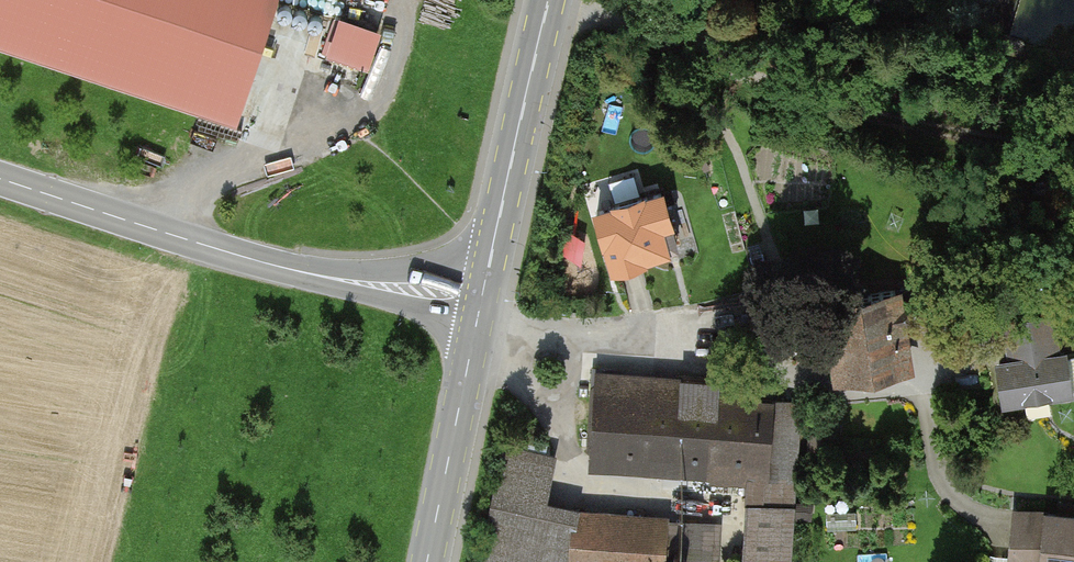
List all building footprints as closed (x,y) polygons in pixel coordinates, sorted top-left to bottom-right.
[(229,123),(270,0),(0,0),(0,47),(229,123)] [(326,46),(370,62),(385,21),(341,5),(326,46)] [(1051,37),(1027,27),(1021,41),(1045,52),(1051,37)] [(587,199),(600,260),(663,247),(650,186),(587,199)] [(834,371),(909,358),(897,283),(821,296),(834,371)] [(1004,320),(1010,357),(997,359),(1004,399),(1072,388),(1066,348),(1058,349),(1052,312),(1004,320)] [(599,372),(591,463),(761,478),(769,387),(599,372)] [(499,447),(474,561),(707,561),(709,523),(604,514),(538,500),(548,458),(499,447)] [(742,483),(737,561),(786,561),(790,486),(742,483)] [(1016,505),(1011,559),(1041,561),(1073,561),(1073,511),(1016,505)]
